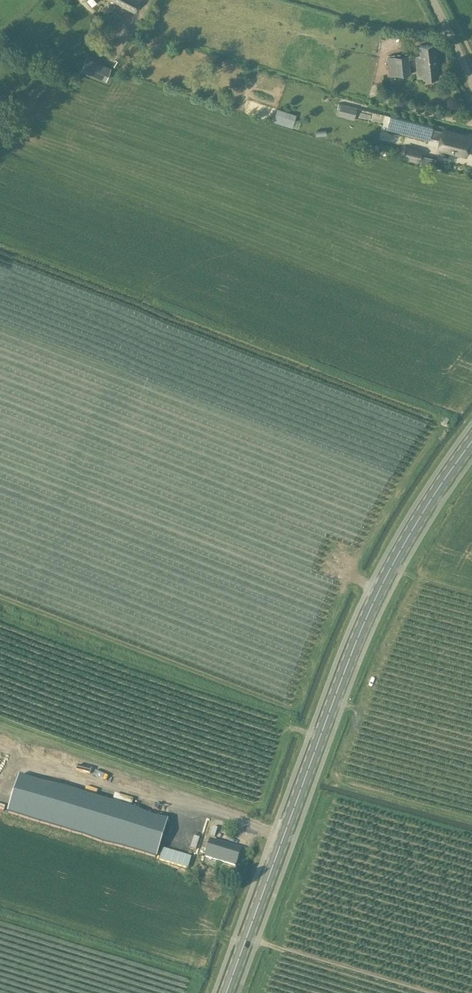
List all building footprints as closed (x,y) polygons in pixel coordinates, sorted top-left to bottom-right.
[(134,11),(140,0),(113,0),(134,11)] [(136,29),(125,22),(115,40),(127,46),(136,29)] [(438,77),(434,44),(419,45),(420,56),(415,56),(417,78),(423,77),(423,78),(438,77)] [(410,73),(408,54),(386,56),(389,75),(410,73)] [(81,70),(105,79),(110,68),(86,58),(81,70)] [(354,119),(357,106),(340,102),(337,115),(354,119)] [(294,119),(275,113),(273,122),(292,128),(294,119)] [(390,116),(387,127),(440,140),(438,148),(466,155),(470,136),(442,129),(442,131),(432,129),(433,127),(390,116)] [(423,150),(405,145),(402,158),(419,163),(423,150)] [(21,772),(8,810),(156,858),(168,819),(155,815),(155,816),(21,772)] [(216,843),(210,841),(208,849),(207,853),(206,856),(235,866),(241,849),(217,842),(216,843)]
